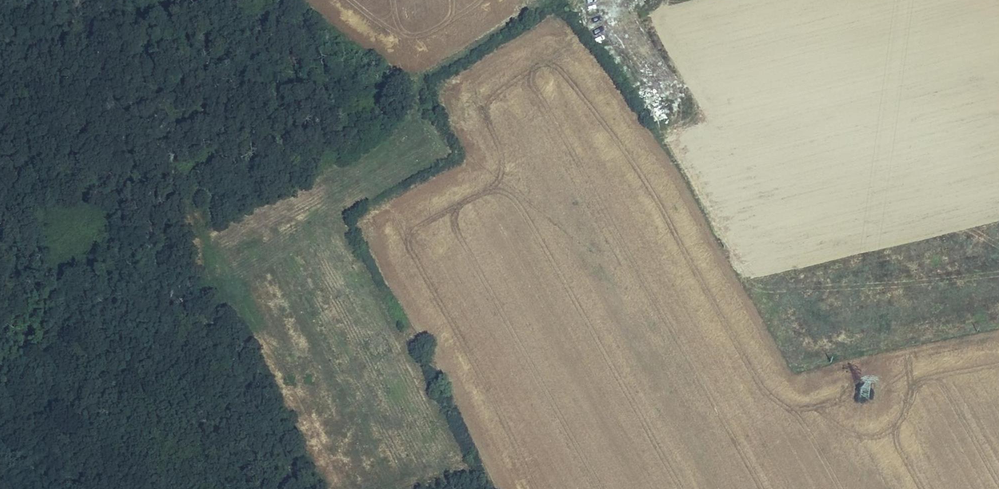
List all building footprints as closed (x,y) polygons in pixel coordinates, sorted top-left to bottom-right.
[(869,396),(866,380),(857,382),(860,398),(869,396)]
